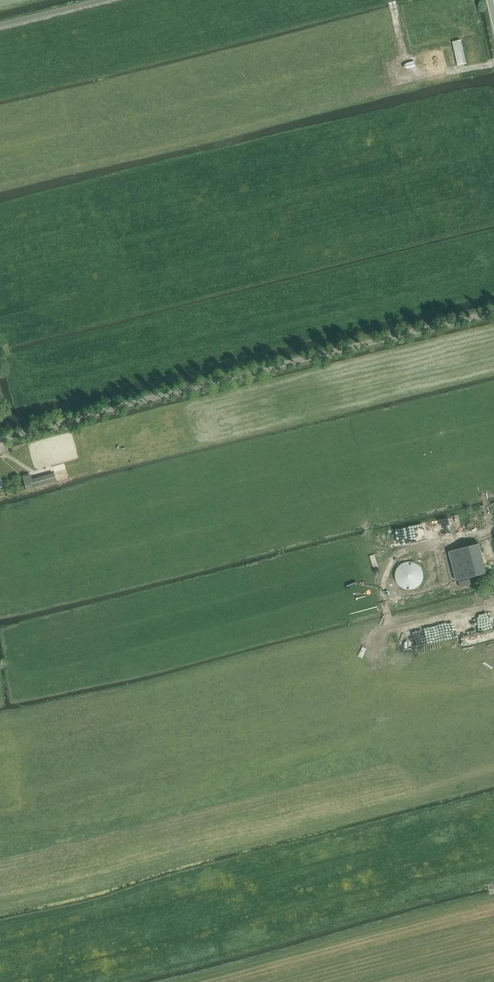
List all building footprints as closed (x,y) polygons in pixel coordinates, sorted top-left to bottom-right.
[(465,41),(456,43),(461,67),(470,66),(465,41)] [(54,474),(29,481),(31,488),(56,482),(54,474)] [(457,581),(487,573),(479,544),(449,552),(457,581)] [(402,579),(405,590),(423,584),(421,577),(425,575),(419,559),(397,567),(399,575),(403,574),(404,578),(402,579)] [(471,584),(470,579),(459,581),(460,587),(471,584)]
